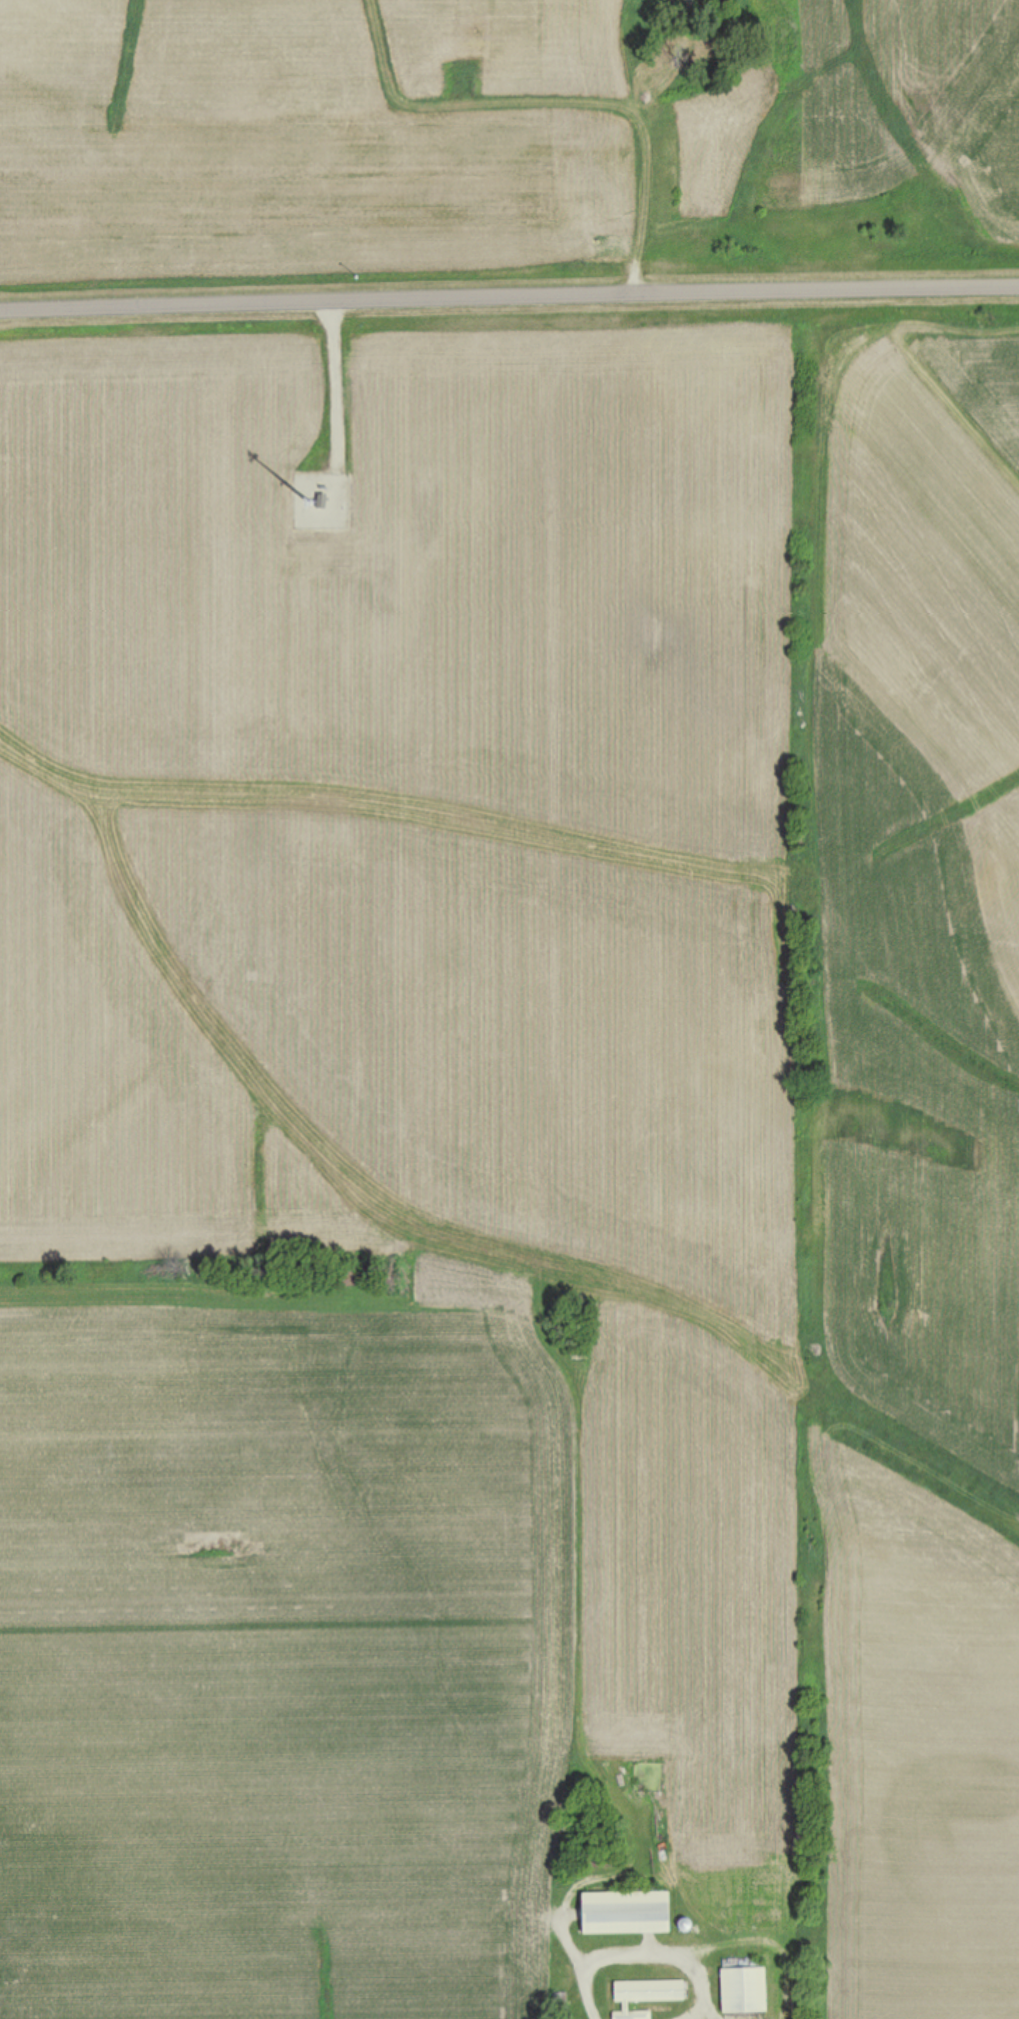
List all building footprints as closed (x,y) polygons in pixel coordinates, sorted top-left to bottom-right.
[(585,1893),(585,1934),(672,1934),(672,1893),(585,1893)] [(723,1969),(724,2013),(768,2012),(767,1968),(723,1969)] [(617,2003),(625,2002),(625,2012),(614,2012),(615,2018),(652,2018),(652,2012),(630,2012),(630,2002),(686,2001),(686,1981),(616,1983),(617,2003)] [(567,2011),(567,1995),(556,1995),(556,2011),(567,2011)]
